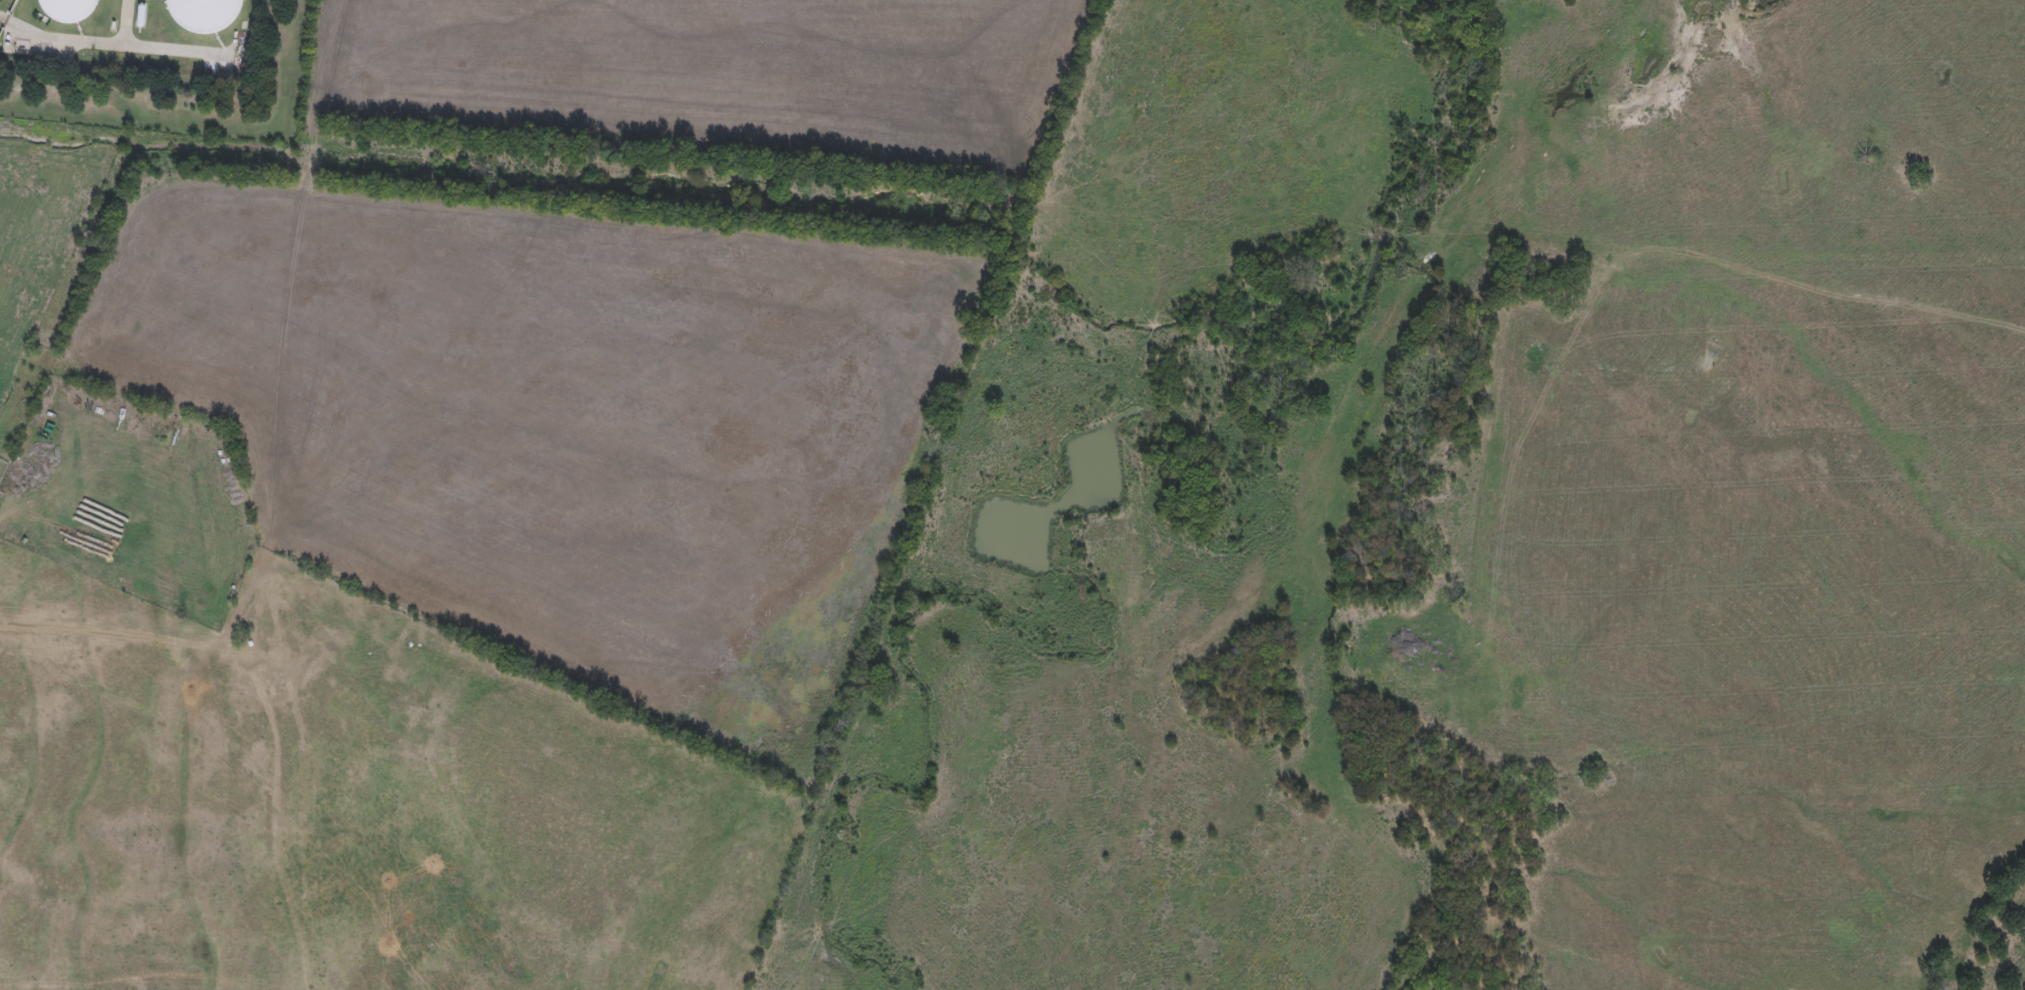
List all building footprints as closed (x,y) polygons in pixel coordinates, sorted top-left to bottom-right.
[(95,0),(40,0),(40,18),(95,19),(95,0)] [(178,31),(206,31),(240,21),(240,0),(170,0),(170,4),(178,31)]
